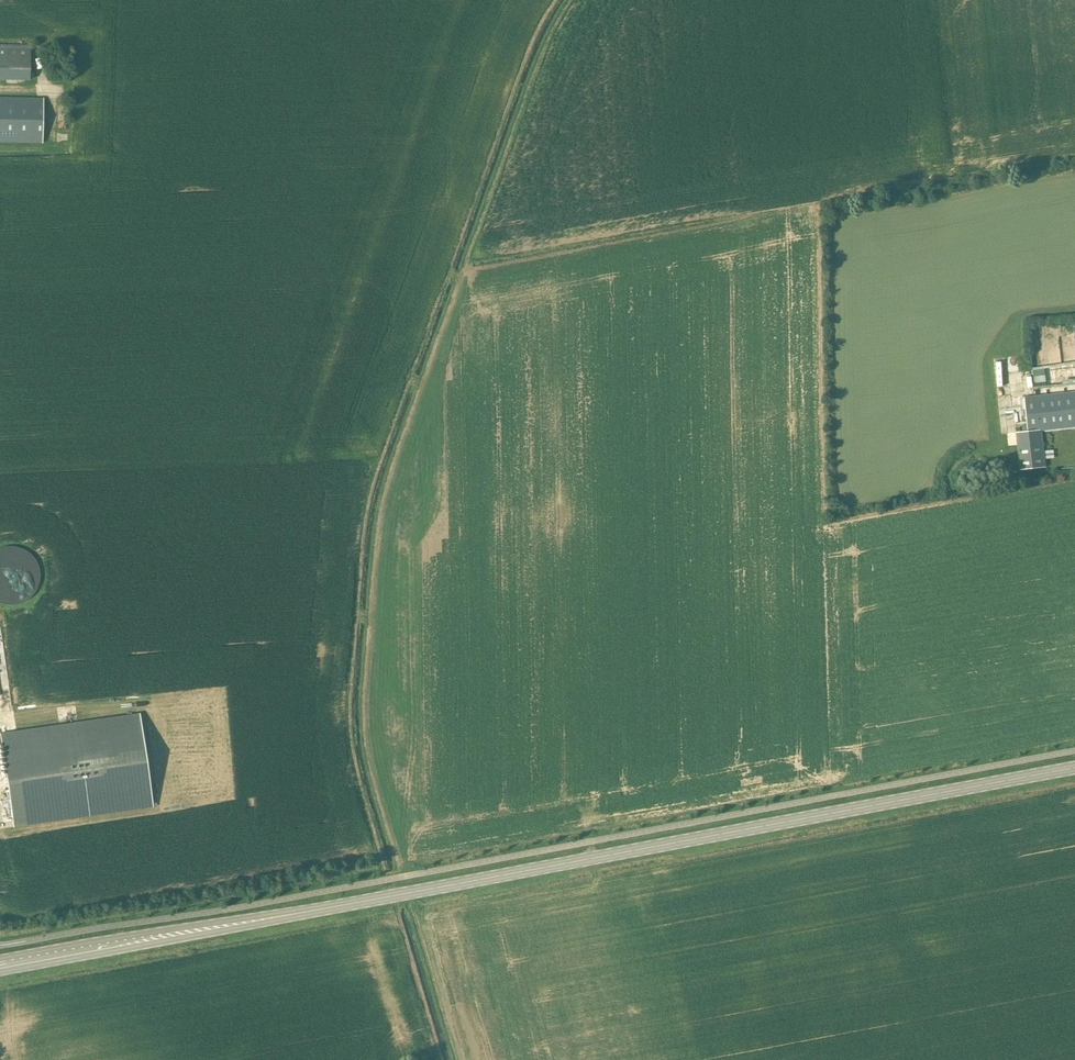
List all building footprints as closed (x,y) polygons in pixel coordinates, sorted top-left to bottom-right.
[(0,44),(0,81),(30,81),(31,45),(0,44)] [(0,97),(0,143),(43,144),(44,98),(0,97)] [(1017,356),(1007,356),(1008,367),(1018,366),(1017,356)] [(1025,398),(1013,400),(1012,391),(1018,390),(1017,377),(1011,378),(1011,374),(994,376),(997,401),(998,401),(1002,434),(1016,432),(1020,470),(1046,467),(1042,433),(1074,429),(1074,391),(1024,397),(1025,398)] [(22,594),(26,590),(28,587),(29,585),(30,580),(31,575),(30,570),(28,565),(25,560),(21,557),(16,554),(11,552),(6,552),(1,553),(0,553),(0,599),(2,599),(7,600),(13,599),(18,597),(22,594)] [(0,732),(13,826),(211,798),(196,703),(0,732)]
